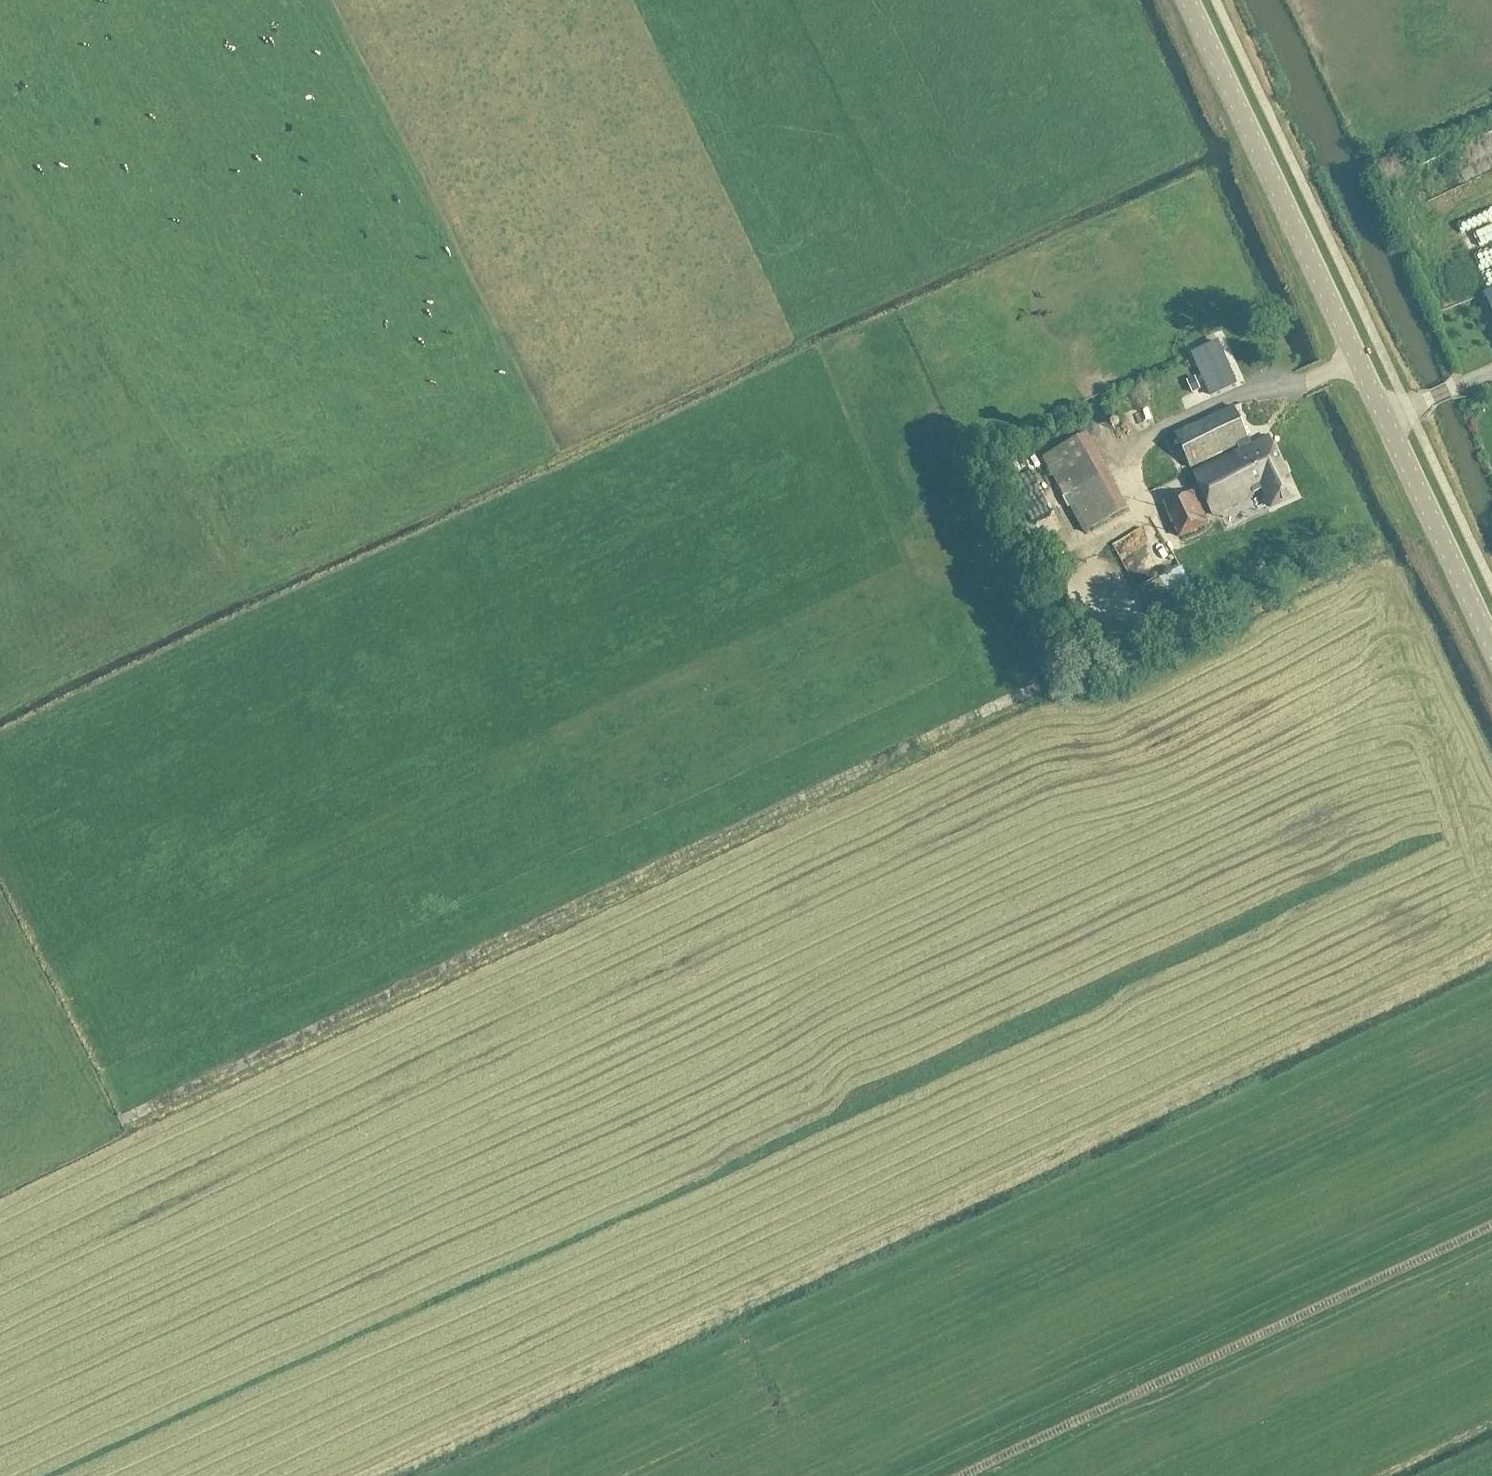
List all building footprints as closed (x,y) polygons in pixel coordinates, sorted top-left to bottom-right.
[(1476,210),(1484,230),(1491,227),(1491,204),(1476,210)] [(1482,239),(1491,266),(1491,235),(1482,239)] [(1192,473),(1212,515),(1253,495),(1262,490),(1271,508),(1296,497),(1268,437),(1251,445),(1233,406),(1174,434),(1177,441),(1173,443),(1175,447),(1179,445),(1189,468),(1237,445),(1240,450),(1192,473)] [(1043,457),(1084,533),(1128,509),(1086,433),(1043,457)] [(1209,525),(1194,491),(1161,506),(1176,540),(1209,525)] [(1159,597),(1188,582),(1181,567),(1151,582),(1159,597)]
